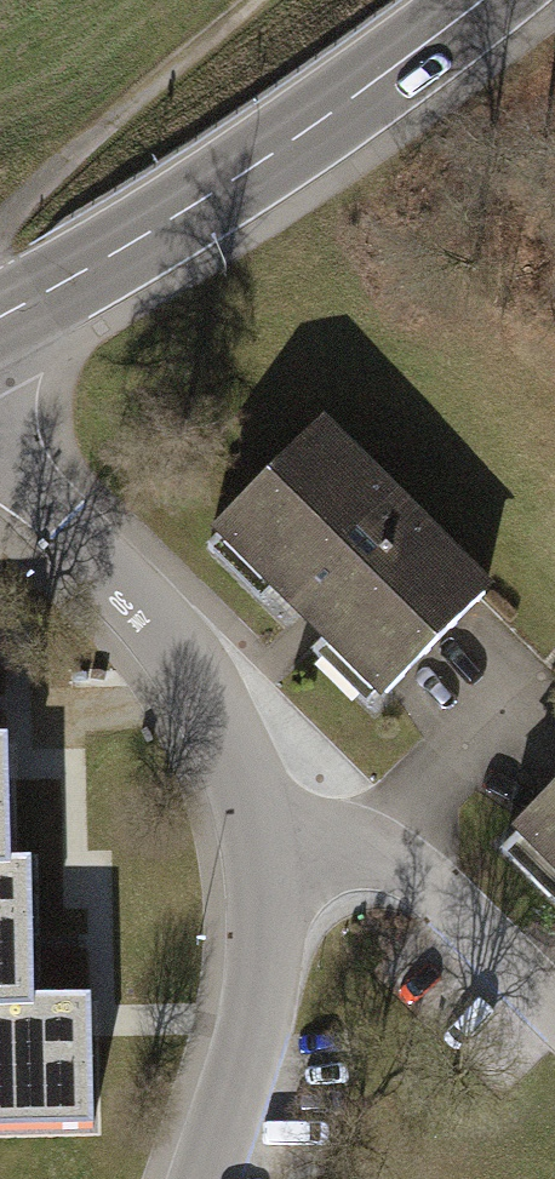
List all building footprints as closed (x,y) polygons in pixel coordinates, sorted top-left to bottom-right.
[(206,555),(367,711),(477,597),(316,442),(206,555)] [(98,1128),(98,993),(41,993),(42,854),(22,854),(21,729),(0,729),(0,1128),(98,1128)] [(554,897),(554,812),(512,856),(554,897)]
